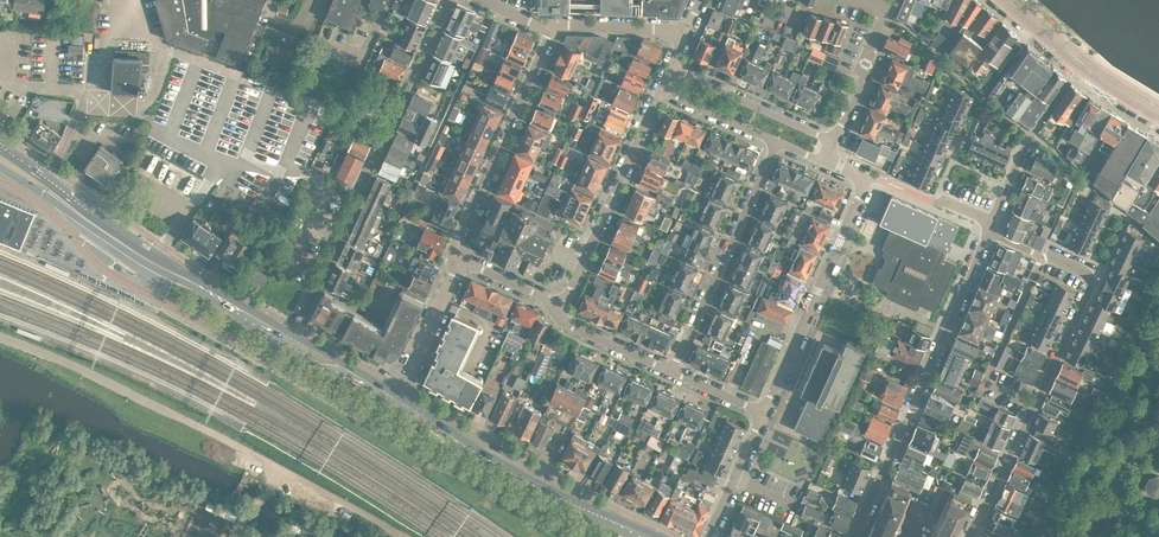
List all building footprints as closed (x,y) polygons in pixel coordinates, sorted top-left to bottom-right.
[(43,13),(45,0),(15,0),(14,8),(43,13)] [(167,38),(203,52),(208,37),(215,36),(215,25),(215,0),(156,0),(167,38)] [(215,25),(226,30),(216,56),(248,68),(266,26),(257,22),(262,8),(235,0),(215,0),(215,25)] [(262,8),(266,0),(235,0),(262,8)] [(370,0),(333,0),(326,17),(352,28),(358,15),(373,9),(370,0)] [(373,9),(385,4),(386,0),(370,0),(373,9)] [(412,4),(432,13),(437,2),(433,0),(414,0),(412,4)] [(531,10),(567,11),(567,10),(567,0),(531,0),(531,10)] [(639,14),(639,0),(603,0),(603,13),(639,14)] [(641,14),(678,16),(685,0),(642,0),(641,14)] [(736,0),(718,0),(715,5),(737,15),(742,3),(736,0)] [(896,17),(905,21),(910,11),(919,15),(926,0),(904,0),(896,17)] [(950,0),(926,0),(936,4),(935,6),(937,7),(937,10),(941,12),(942,10),(945,11),(950,0)] [(963,32),(967,25),(982,5),(977,0),(969,0),(959,19),(964,23),(959,31),(959,32),(952,42),(947,39),(941,49),(947,53),(954,43),(963,32)] [(969,0),(950,0),(945,11),(943,14),(957,22),(959,19),(969,0)] [(457,2),(451,14),(479,28),(484,30),(486,25),(472,19),(476,11),(457,2)] [(432,13),(412,4),(407,15),(426,24),(432,13)] [(967,25),(963,32),(949,51),(968,65),(982,46),(968,36),(974,27),(985,35),(997,18),(983,4),(982,5),(967,25)] [(277,12),(286,15),(288,8),(279,6),(277,12)] [(393,15),(389,23),(394,26),(397,19),(400,20),(404,13),(396,10),(395,9),(393,14),(393,15)] [(714,10),(708,22),(708,23),(717,27),(723,13),(714,10)] [(489,22),(491,15),(477,12),(475,19),(489,22)] [(816,35),(817,35),(824,16),(823,16),(823,17),(811,13),(803,31),(816,36),(816,35)] [(479,28),(451,14),(446,26),(465,35),(468,27),(475,31),(477,27),(479,28)] [(750,20),(757,23),(760,18),(753,14),(750,20)] [(829,38),(837,19),(836,19),(835,20),(824,16),(817,35),(828,39),(829,38)] [(723,31),(730,34),(736,20),(729,18),(723,31)] [(409,19),(404,30),(420,37),(425,26),(409,19)] [(837,19),(829,38),(841,43),(848,24),(837,19)] [(492,22),(487,32),(494,36),(499,25),(492,22)] [(1018,36),(1002,22),(971,65),(981,72),(990,60),(996,64),(1018,36)] [(394,26),(389,23),(386,30),(391,32),(394,26)] [(262,36),(267,38),(272,26),(266,24),(262,36)] [(267,38),(273,40),(278,29),(272,26),(267,38)] [(918,32),(918,33),(928,41),(928,40),(932,35),(921,27),(918,32)] [(273,40),(278,43),(283,31),(278,29),(273,40)] [(444,29),(439,41),(456,49),(459,42),(475,50),(478,44),(464,37),(462,37),(444,29)] [(420,37),(404,30),(398,42),(414,49),(420,37)] [(509,36),(507,41),(528,51),(531,45),(533,45),(535,41),(534,39),(534,38),(518,30),(514,38),(509,36)] [(278,43),(284,45),(289,33),(283,31),(278,43)] [(770,38),(783,43),(785,37),(773,31),(770,38)] [(931,42),(941,49),(947,39),(938,32),(931,42)] [(284,45),(290,47),(295,35),(289,33),(284,45)] [(69,44),(68,58),(83,59),(84,35),(72,34),(71,44),(69,44)] [(487,34),(482,45),(489,48),(494,37),(487,34)] [(579,48),(585,35),(567,34),(564,41),(579,48)] [(290,47),(295,50),(300,38),(295,35),(290,47)] [(585,51),(593,35),(585,35),(579,48),(585,51)] [(592,54),(601,36),(600,35),(593,35),(585,51),(586,52),(592,54)] [(723,70),(729,72),(731,71),(732,71),(741,50),(732,45),(735,38),(728,35),(715,64),(723,67),(723,70)] [(599,57),(607,39),(601,36),(592,54),(599,57)] [(612,46),(623,50),(650,63),(651,60),(655,62),(662,48),(661,45),(643,37),(639,47),(628,42),(630,37),(617,36),(612,46)] [(712,40),(711,43),(700,38),(692,55),(707,62),(718,39),(712,36),(710,40),(712,40)] [(785,37),(783,43),(782,46),(794,51),(798,42),(786,36),(785,37)] [(882,49),(903,59),(910,46),(909,46),(910,43),(908,42),(909,40),(901,36),(899,40),(888,36),(882,49)] [(300,38),(295,50),(301,52),(306,40),(300,38)] [(608,55),(612,46),(614,41),(607,39),(599,57),(605,60),(608,55)] [(456,49),(439,41),(434,53),(451,60),(452,58),(457,54),(463,58),(465,53),(456,49)] [(528,51),(507,41),(505,46),(510,49),(506,56),(522,64),(523,63),(525,62),(527,58),(526,56),(528,51)] [(1011,51),(1016,55),(1022,46),(1017,42),(1011,51)] [(378,43),(375,49),(386,55),(387,54),(408,64),(414,51),(395,43),(392,50),(378,43)] [(562,48),(558,56),(576,64),(581,52),(565,44),(563,49),(562,48)] [(270,62),(273,55),(295,64),(298,55),(276,46),(276,48),(268,45),(262,60),(270,62)] [(759,45),(756,52),(760,54),(761,54),(764,47),(759,45)] [(1006,108),(1017,116),(1052,67),(1037,55),(1038,54),(1028,45),(992,96),(1006,108)] [(809,55),(822,61),(826,52),(813,46),(809,55)] [(112,91),(114,91),(140,93),(140,91),(145,91),(146,84),(147,84),(149,52),(116,49),(115,55),(114,55),(113,56),(114,56),(115,57),(115,64),(114,64),(113,64),(113,65),(114,65),(114,72),(113,72),(112,72),(112,73),(113,73),(114,73),(113,80),(112,81),(112,82),(113,82),(113,89),(111,89),(111,91),(112,91)] [(386,55),(375,49),(368,65),(372,67),(379,71),(400,80),(407,65),(386,55)] [(651,63),(650,63),(623,50),(621,55),(632,59),(628,68),(646,76),(646,74),(649,74),(650,71),(649,68),(651,63)] [(599,57),(592,54),(586,52),(584,57),(599,63),(594,72),(599,74),(603,66),(605,60),(599,57)] [(756,52),(752,61),(757,63),(761,54),(760,54),(756,52)] [(826,52),(822,61),(821,64),(826,66),(835,70),(836,69),(837,67),(840,59),(837,58),(828,53),(827,53),(826,52)] [(433,54),(428,65),(444,73),(450,62),(433,54)] [(476,60),(484,63),(486,58),(479,54),(476,60)] [(614,58),(608,55),(605,60),(612,63),(614,58)] [(576,64),(558,56),(554,65),(556,66),(554,70),(570,77),(576,64)] [(495,63),(492,68),(515,79),(517,73),(519,72),(521,69),(520,67),(521,65),(504,58),(501,66),(495,63)] [(748,80),(750,80),(757,64),(757,63),(752,61),(745,58),(738,75),(743,77),(744,79),(747,80),(748,80)] [(890,65),(888,70),(915,83),(925,88),(927,82),(922,79),(922,80),(912,75),(914,69),(893,59),(892,60),(891,61),(889,63),(890,65)] [(609,69),(612,63),(605,60),(603,66),(609,69)] [(475,61),(471,67),(480,71),(483,65),(475,61)] [(757,64),(750,80),(751,81),(752,82),(755,84),(757,83),(762,86),(769,69),(771,63),(767,61),(764,67),(757,64)] [(925,70),(932,73),(936,63),(929,61),(925,70)] [(444,73),(428,65),(422,77),(439,84),(444,73)] [(1053,67),(1052,68),(1017,116),(1031,126),(1049,101),(1060,86),(1065,78),(1053,67)] [(515,79),(492,68),(486,81),(509,91),(509,90),(512,90),(513,86),(512,84),(515,79)] [(642,84),(645,78),(627,70),(621,83),(639,92),(640,90),(642,89),(643,86),(642,84)] [(775,91),(776,92),(784,75),(772,70),(764,87),(769,89),(770,91),(773,92),(775,91)] [(915,83),(888,70),(885,75),(884,76),(882,79),(883,80),(882,82),(898,89),(901,82),(913,88),(917,90),(914,97),(919,100),(922,92),(923,92),(925,88),(915,83)] [(793,71),(790,78),(784,75),(776,92),(778,93),(778,94),(781,96),(783,95),(788,97),(799,74),(793,71)] [(551,73),(550,73),(550,74),(551,75),(550,79),(548,78),(545,85),(547,85),(546,87),(547,87),(564,95),(568,87),(588,97),(592,88),(576,80),(575,83),(552,73),(551,73)] [(801,75),(798,82),(791,99),(796,101),(796,102),(800,104),(801,103),(803,104),(810,87),(803,84),(806,77),(801,75)] [(590,76),(587,83),(593,86),(596,79),(590,76)] [(591,92),(597,95),(604,79),(598,77),(591,92)] [(1063,121),(1083,93),(1071,82),(1065,90),(1050,112),(1063,121)] [(461,90),(467,93),(484,101),(484,100),(501,108),(502,106),(504,106),(506,102),(505,100),(508,94),(491,86),(487,93),(464,83),(461,90)] [(810,87),(803,104),(804,104),(805,106),(808,107),(810,107),(815,109),(822,93),(824,94),(828,87),(821,84),(817,91),(810,87)] [(876,95),(898,105),(908,110),(910,106),(910,105),(894,97),(897,91),(881,84),(881,85),(879,86),(878,88),(878,90),(876,95)] [(613,102),(630,111),(631,111),(631,109),(633,109),(634,106),(634,104),(638,95),(617,86),(613,94),(616,95),(613,102)] [(954,87),(949,99),(968,108),(973,96),(954,87)] [(461,90),(458,98),(464,100),(467,93),(461,90)] [(542,95),(540,96),(538,100),(539,101),(539,103),(556,111),(562,98),(544,90),(542,95)] [(581,116),(602,125),(611,107),(628,115),(630,111),(613,102),(591,93),(581,116)] [(1083,93),(1063,121),(1069,125),(1086,96),(1083,93)] [(432,102),(414,94),(409,106),(410,106),(405,116),(404,116),(399,128),(400,128),(399,131),(425,143),(430,145),(435,136),(430,134),(434,125),(439,127),(442,121),(426,114),(432,102)] [(895,110),(898,105),(876,95),(874,100),(872,101),(871,103),(871,105),(871,107),(886,114),(889,107),(895,110)] [(1077,144),(1098,103),(1089,97),(1075,122),(1079,125),(1077,128),(1075,126),(1068,138),(1077,144)] [(910,106),(908,110),(914,113),(920,100),(919,100),(916,98),(912,106),(910,105),(910,106)] [(949,99),(944,111),(963,120),(968,108),(949,99)] [(482,102),(477,115),(496,124),(502,111),(482,102)] [(584,105),(577,102),(573,112),(570,111),(568,116),(578,120),(584,105)] [(1070,159),(1082,169),(1111,111),(1101,105),(1098,103),(1075,149),(1070,159)] [(450,113),(457,116),(461,108),(454,105),(450,113)] [(611,107),(602,125),(620,133),(629,115),(628,115),(611,107)] [(554,116),(537,108),(534,113),(533,112),(530,119),(531,119),(530,121),(548,129),(554,116)] [(864,120),(886,130),(892,133),(894,128),(882,123),(885,116),(870,109),(869,110),(867,111),(866,113),(867,115),(864,120)] [(914,113),(908,110),(905,116),(911,118),(914,113)] [(944,111),(939,123),(954,130),(957,132),(963,120),(944,111)] [(1082,169),(1096,181),(1127,121),(1111,111),(1082,169)] [(655,150),(663,153),(669,140),(679,119),(678,119),(679,117),(674,115),(673,113),(670,112),(668,112),(667,112),(659,130),(667,133),(662,145),(658,143),(655,150)] [(477,115),(471,128),(489,136),(492,130),(494,129),(495,127),(494,125),(495,124),(496,124),(477,115)] [(672,134),(685,140),(693,124),(687,121),(687,119),(683,117),(681,118),(680,118),(672,134)] [(886,130),(864,120),(862,125),(860,126),(859,129),(860,130),(859,132),(874,139),(877,132),(884,135),(886,130)] [(27,139),(28,140),(28,139),(45,150),(49,153),(48,154),(49,154),(62,135),(40,121),(27,139)] [(936,121),(930,134),(949,142),(954,130),(939,123),(936,121)] [(1096,181),(1111,194),(1148,134),(1147,134),(1128,123),(1128,122),(1127,122),(1096,181)] [(693,124),(685,140),(698,146),(706,130),(701,127),(700,125),(696,123),(695,124),(693,124)] [(525,131),(523,137),(540,145),(545,147),(551,134),(529,124),(528,126),(526,127),(525,129),(525,131)] [(21,125),(18,130),(26,136),(29,131),(21,125)] [(575,125),(573,130),(580,133),(582,128),(575,125)] [(985,125),(982,131),(984,132),(989,134),(992,128),(991,127),(985,125)] [(337,132),(353,139),(349,148),(365,156),(370,144),(361,139),(362,137),(339,126),(337,132)] [(471,128),(465,140),(483,148),(486,143),(488,142),(489,139),(489,137),(489,136),(471,128)] [(601,128),(595,141),(613,149),(616,143),(618,142),(619,139),(619,137),(619,136),(601,128)] [(904,132),(897,129),(895,135),(901,138),(904,132)] [(398,130),(392,144),(408,152),(414,138),(398,130)] [(573,130),(570,135),(577,139),(580,133),(573,130)] [(702,147),(714,152),(722,136),(710,130),(702,147)] [(442,131),(439,138),(444,141),(447,133),(442,131)] [(328,132),(325,137),(332,140),(334,135),(328,132)] [(966,153),(978,158),(989,134),(984,132),(982,137),(975,134),(966,153)] [(930,134),(925,145),(944,154),(949,142),(930,134)] [(978,158),(990,164),(998,145),(991,142),(994,136),(989,134),(978,158)] [(1127,207),(1158,154),(1158,141),(1148,134),(1110,196),(1127,207)] [(714,152),(726,158),(733,141),(722,136),(714,152)] [(857,150),(874,159),(881,145),(860,136),(857,140),(861,142),(857,150)] [(324,137),(317,150),(323,152),(326,146),(329,147),(332,140),(324,137)] [(540,145),(523,137),(520,142),(519,143),(517,146),(518,148),(517,150),(534,158),(540,145)] [(465,140),(460,153),(478,161),(480,155),(482,154),(483,152),(483,150),(483,148),(465,140)] [(669,140),(663,153),(668,155),(674,142),(669,140)] [(613,149),(595,141),(590,154),(608,162),(608,160),(610,160),(612,156),(611,154),(613,149)] [(726,158),(738,163),(745,147),(733,141),(726,158)] [(437,142),(431,155),(439,158),(445,146),(437,142)] [(998,145),(990,164),(1002,169),(1013,145),(1008,142),(1005,148),(998,145)] [(86,167),(86,169),(107,184),(109,181),(117,186),(133,163),(120,165),(119,161),(123,160),(100,144),(84,167),(84,168),(86,167)] [(392,144),(385,157),(402,165),(408,152),(392,144)] [(925,145),(920,157),(939,165),(944,154),(925,145)] [(558,146),(555,152),(562,155),(563,153),(562,153),(564,149),(558,146)] [(1070,146),(1066,155),(1070,159),(1075,149),(1070,146)] [(745,147),(738,163),(750,169),(757,152),(745,147)] [(889,148),(886,155),(893,158),(896,151),(889,148)] [(335,159),(342,162),(358,170),(364,158),(348,150),(345,157),(337,153),(335,159)] [(646,166),(664,174),(670,159),(652,151),(651,153),(649,154),(647,157),(648,160),(646,166)] [(1044,151),(1041,157),(1058,165),(1058,163),(1044,151)] [(558,164),(560,158),(562,155),(555,152),(551,161),(558,164)] [(460,153),(454,165),(472,173),(475,168),(477,167),(478,164),(477,162),(478,161),(460,153)] [(512,160),(510,166),(527,174),(533,161),(516,153),(515,155),(513,155),(512,158),(512,160)] [(439,158),(431,155),(429,159),(426,166),(433,170),(439,158)] [(1058,165),(1041,157),(1036,155),(1030,169),(1052,179),(1058,165)] [(589,156),(583,169),(601,177),(603,171),(605,170),(607,167),(606,165),(606,164),(589,156)] [(1143,221),(1158,195),(1158,156),(1126,210),(1143,221)] [(402,165),(385,157),(379,171),(395,179),(402,165)] [(920,157),(915,169),(933,177),(939,165),(920,157)] [(560,158),(558,164),(564,166),(566,161),(560,158)] [(680,165),(689,169),(692,162),(684,158),(680,165)] [(692,162),(689,169),(696,173),(702,161),(694,158),(692,162)] [(358,170),(342,162),(339,169),(324,162),(322,168),(337,175),(337,174),(353,181),(358,170)] [(771,178),(783,184),(791,167),(779,162),(771,178)] [(454,165),(448,178),(468,187),(468,186),(467,186),(469,180),(471,179),(472,177),(472,175),(472,173),(454,165)] [(505,177),(504,179),(521,186),(527,174),(510,166),(507,172),(505,172),(504,175),(505,177)] [(783,184),(795,189),(802,172),(791,167),(783,184)] [(638,182),(656,190),(663,176),(645,168),(644,169),(642,170),(640,174),(641,176),(638,182)] [(601,177),(583,169),(577,182),(595,190),(595,188),(597,188),(599,184),(598,182),(601,177)] [(719,177),(716,183),(733,191),(733,190),(735,189),(736,186),(736,184),(738,179),(721,172),(716,169),(714,174),(719,177)] [(933,177),(915,169),(909,180),(928,189),(933,177)] [(535,171),(533,177),(544,181),(546,176),(535,171)] [(554,195),(567,201),(567,200),(586,209),(590,201),(591,201),(593,198),(592,196),(593,195),(573,186),(570,194),(566,192),(567,191),(558,186),(560,181),(559,180),(562,174),(554,171),(545,191),(554,195)] [(802,172),(795,189),(807,194),(814,178),(802,172)] [(419,180),(428,184),(431,177),(423,173),(419,180)] [(696,174),(693,181),(700,184),(703,177),(696,174)] [(376,175),(372,186),(391,195),(393,190),(389,188),(391,182),(376,175)] [(1022,187),(1047,198),(1052,186),(1027,175),(1022,187)] [(468,187),(448,178),(442,190),(462,199),(468,187)] [(521,186),(504,179),(501,184),(499,185),(498,188),(499,190),(498,192),(515,199),(521,186)] [(733,191),(716,183),(711,181),(706,192),(711,195),(710,195),(727,203),(729,198),(731,197),(732,194),(732,192),(733,191)] [(811,197),(824,203),(831,186),(819,181),(811,197)] [(418,182),(416,186),(425,190),(427,186),(426,186),(423,184),(418,182)] [(536,185),(533,192),(542,196),(545,189),(536,185)] [(372,186),(367,197),(382,204),(384,199),(388,201),(391,195),(372,186)] [(831,186),(824,203),(836,209),(840,200),(842,195),(844,192),(831,186)] [(633,195),(630,200),(655,210),(657,206),(650,203),(654,195),(636,187),(635,188),(634,188),(631,194),(633,195)] [(690,187),(684,200),(689,202),(692,204),(698,191),(690,187)] [(1022,189),(1017,200),(1032,206),(1037,196),(1022,189)] [(1070,191),(1064,189),(1058,203),(1063,205),(1070,191)] [(656,196),(661,198),(670,202),(673,196),(659,190),(656,196)] [(1077,192),(1073,190),(1067,202),(1071,204),(1077,192)] [(548,208),(554,195),(545,191),(540,202),(536,211),(547,216),(551,209),(548,208)] [(403,192),(399,199),(405,201),(408,194),(403,192)] [(766,204),(765,206),(782,213),(787,201),(771,194),(768,199),(767,200),(765,203),(766,204)] [(434,201),(432,206),(453,216),(453,215),(455,210),(457,209),(459,206),(458,204),(459,203),(441,195),(437,203),(434,201)] [(516,205),(494,195),(486,212),(489,213),(479,236),(487,240),(484,246),(481,247),(482,249),(485,248),(491,251),(490,253),(520,267),(519,268),(527,272),(532,261),(538,264),(550,237),(542,234),(545,227),(551,230),(555,223),(535,214),(533,219),(526,215),(528,210),(516,204),(516,205)] [(885,262),(882,268),(879,266),(872,283),(887,290),(885,295),(917,309),(919,304),(935,311),(956,263),(945,258),(948,251),(947,251),(959,224),(891,195),(879,222),(891,227),(882,247),(885,249),(883,253),(892,257),(889,262),(887,261),(885,262)] [(1143,221),(1142,222),(1158,237),(1158,195),(1143,221)] [(524,205),(536,211),(540,202),(528,196),(524,205)] [(21,248),(35,211),(0,197),(0,240),(21,248)] [(367,197),(362,207),(381,216),(383,211),(379,209),(382,204),(367,197)] [(416,199),(412,197),(405,211),(410,213),(416,199)] [(676,197),(673,204),(675,205),(679,207),(683,200),(676,197)] [(709,197),(704,209),(721,217),(721,215),(723,215),(724,212),(724,210),(726,205),(709,197)] [(1091,198),(1085,210),(1104,219),(1109,207),(1091,198)] [(567,200),(567,201),(561,214),(580,223),(583,217),(584,216),(586,212),(585,210),(586,209),(567,200)] [(655,210),(630,200),(628,205),(627,204),(624,210),(625,211),(625,212),(642,220),(646,212),(652,215),(655,210)] [(684,200),(681,206),(686,209),(689,202),(684,200)] [(1032,206),(1017,200),(1013,210),(1028,217),(1028,216),(1040,222),(1044,213),(1035,209),(1034,211),(1031,210),(1032,206)] [(453,216),(432,206),(430,211),(433,212),(430,220),(448,228),(448,227),(450,226),(451,223),(451,221),(453,216)] [(782,213),(765,206),(764,207),(763,208),(761,211),(762,212),(760,217),(776,225),(782,213)] [(362,207),(357,218),(372,225),(374,220),(378,222),(381,216),(362,207)] [(721,217),(704,209),(699,221),(715,229),(718,224),(719,223),(721,220),(720,218),(721,217)] [(809,213),(804,210),(803,211),(802,211),(800,217),(806,220),(809,213)] [(818,217),(830,222),(833,216),(820,210),(818,217)] [(1012,210),(1007,221),(1024,229),(1029,218),(1012,210)] [(1085,210),(1080,222),(1098,231),(1104,219),(1085,210)] [(417,240),(414,247),(434,256),(437,250),(438,251),(441,244),(443,243),(444,240),(443,238),(444,236),(425,227),(428,222),(405,211),(403,217),(421,225),(417,235),(421,237),(419,241),(417,240)] [(792,211),(790,217),(797,220),(799,214),(792,211)] [(389,220),(392,221),(396,222),(398,217),(391,214),(389,220)] [(617,230),(633,237),(639,240),(642,234),(636,231),(639,223),(623,216),(622,218),(620,219),(619,222),(620,224),(617,230)] [(797,220),(790,217),(787,223),(794,226),(797,220)] [(813,217),(807,230),(824,237),(829,224),(813,217)] [(182,235),(209,255),(222,237),(210,229),(211,228),(210,225),(205,221),(201,222),(201,223),(194,218),(182,235)] [(357,218),(352,228),(371,237),(374,232),(369,230),(372,225),(357,218)] [(673,227),(678,229),(682,221),(677,219),(673,227)] [(754,230),(753,232),(770,239),(775,227),(759,220),(756,225),(755,225),(753,229),(754,230)] [(1007,221),(1002,233),(1019,240),(1024,229),(1007,221)] [(664,222),(661,228),(667,231),(670,225),(664,222)] [(1080,222),(1074,234),(1093,242),(1098,231),(1080,222)] [(698,223),(692,235),(709,243),(710,241),(711,242),(713,237),(712,236),(714,231),(698,223)] [(1050,229),(1044,226),(1040,235),(1046,238),(1050,229)] [(219,252),(227,257),(223,263),(232,269),(249,243),(240,238),(244,232),(235,227),(219,252)] [(371,237),(352,228),(347,239),(362,246),(364,241),(369,243),(371,237)] [(1126,229),(1120,241),(1139,250),(1144,238),(1126,229)] [(633,237),(617,230),(615,235),(612,236),(611,239),(612,242),(611,243),(627,250),(633,237)] [(671,230),(667,238),(673,240),(675,241),(679,234),(671,230)] [(824,237),(807,230),(802,242),(818,250),(824,237)] [(390,233),(385,231),(380,241),(385,243),(390,233)] [(770,239),(753,232),(753,233),(751,234),(750,237),(750,238),(748,243),(764,251),(770,239)] [(1040,250),(1041,249),(1046,238),(1037,234),(1032,246),(1040,250)] [(1093,242),(1074,234),(1068,245),(1087,254),(1093,242)] [(692,235),(687,247),(703,255),(709,243),(692,235)] [(654,243),(653,245),(656,246),(661,249),(666,238),(664,237),(662,237),(656,239),(654,243)] [(665,242),(661,249),(661,251),(665,252),(667,253),(673,240),(667,238),(665,242)] [(789,238),(788,238),(786,244),(792,247),(794,241),(789,238)] [(392,239),(389,245),(397,248),(399,243),(392,239)] [(346,241),(342,250),(360,259),(363,254),(379,262),(382,256),(379,255),(378,256),(346,241)] [(1120,241),(1115,253),(1133,262),(1139,250),(1120,241)] [(998,242),(993,253),(1009,260),(1012,261),(1013,259),(1014,256),(1011,255),(1014,249),(998,242)] [(373,253),(378,256),(383,246),(378,243),(373,253)] [(389,245),(383,258),(391,262),(398,249),(389,245)] [(606,253),(604,259),(629,270),(631,265),(622,261),(626,253),(610,245),(609,247),(607,248),(605,251),(606,253)] [(800,245),(795,258),(811,265),(817,253),(800,245)] [(742,256),(741,257),(758,265),(763,253),(747,246),(744,251),(743,250),(741,255),(742,256)] [(650,255),(647,260),(651,262),(655,264),(656,261),(657,259),(660,251),(661,250),(653,247),(650,255)] [(703,255),(687,247),(681,259),(698,266),(700,261),(702,261),(704,257),(703,256),(703,255)] [(772,257),(779,260),(783,250),(776,247),(772,257)] [(360,259),(342,250),(337,260),(338,260),(356,269),(360,259)] [(662,253),(658,262),(663,264),(667,255),(662,253)] [(993,253),(988,264),(1001,270),(1004,271),(1009,260),(993,253)] [(1109,265),(1112,266),(1128,273),(1133,262),(1115,253),(1109,265)] [(412,260),(411,259),(407,269),(413,272),(414,272),(432,280),(433,279),(435,279),(437,273),(436,273),(438,267),(414,255),(412,260)] [(741,257),(736,269),(753,277),(758,265),(741,257)] [(811,265),(795,258),(789,270),(806,278),(811,265)] [(629,270),(604,259),(601,264),(599,265),(597,268),(598,271),(598,272),(614,280),(617,272),(626,276),(629,270)] [(776,266),(778,262),(772,259),(767,269),(772,272),(775,266),(776,266)] [(784,270),(787,264),(782,262),(779,260),(778,262),(776,266),(777,267),(783,270),(784,271),(784,270)] [(680,261),(675,273),(692,280),(692,279),(694,278),(695,275),(695,274),(697,268),(680,261)] [(247,276),(254,281),(262,268),(255,263),(247,276)] [(336,263),(331,274),(345,281),(348,276),(356,279),(359,273),(336,263)] [(368,264),(365,271),(371,274),(374,267),(368,264)] [(657,274),(660,267),(655,265),(652,272),(657,274)] [(1112,266),(1107,278),(1125,286),(1131,274),(1128,273),(1112,266)] [(776,267),(773,273),(778,276),(781,269),(776,267)] [(1022,279),(1004,271),(1001,270),(1000,273),(987,267),(979,283),(999,292),(1002,285),(1016,291),(1022,279)] [(262,268),(254,281),(260,285),(269,272),(262,268)] [(753,277),(736,269),(735,271),(734,270),(732,275),(733,275),(730,281),(747,289),(753,277)] [(643,270),(641,276),(648,279),(649,277),(648,276),(649,273),(643,270)] [(692,280),(675,273),(669,285),(686,292),(689,287),(690,286),(691,283),(691,282),(692,280)] [(345,281),(331,274),(325,285),(340,292),(347,296),(350,291),(342,287),(345,281)] [(376,274),(360,305),(360,307),(371,312),(387,279),(376,274)] [(409,286),(426,294),(429,289),(431,288),(432,285),(432,283),(432,282),(415,274),(409,286)] [(788,274),(782,286),(799,293),(804,281),(788,274)] [(590,316),(598,299),(603,288),(607,280),(596,275),(593,281),(598,283),(592,297),(585,293),(577,310),(590,316)] [(641,276),(634,289),(642,293),(643,289),(648,279),(641,276)] [(653,279),(649,277),(648,279),(643,289),(647,291),(653,279)] [(396,282),(404,286),(406,281),(398,278),(396,282)] [(464,296),(477,302),(485,285),(472,278),(464,296)] [(1107,278),(1101,289),(1120,298),(1125,286),(1107,278)] [(766,283),(761,281),(755,292),(760,295),(766,283)] [(1056,282),(1051,293),(1069,302),(1075,290),(1056,282)] [(613,283),(609,292),(610,292),(616,295),(620,286),(613,283)] [(725,293),(724,295),(741,303),(746,291),(730,283),(727,288),(726,289),(724,292),(725,293)] [(979,284),(974,297),(995,306),(998,300),(996,299),(999,293),(979,284)] [(485,285),(477,302),(474,310),(486,315),(490,307),(491,308),(499,291),(485,285)] [(401,292),(402,292),(412,297),(415,292),(403,286),(401,292)] [(799,293),(782,286),(777,298),(793,306),(799,293)] [(669,287),(663,299),(680,306),(680,305),(682,304),(683,301),(683,299),(685,294),(669,287)] [(642,293),(634,289),(629,300),(636,303),(639,296),(640,296),(642,293)] [(1101,289),(1096,300),(1096,301),(1111,308),(1114,310),(1120,298),(1101,289)] [(316,319),(322,323),(334,302),(330,300),(333,296),(332,294),(325,290),(311,315),(317,318),(316,319)] [(770,290),(767,297),(774,300),(777,293),(770,290)] [(513,297),(499,291),(491,308),(505,314),(513,297)] [(402,292),(395,309),(414,318),(417,312),(419,313),(424,302),(412,297),(402,292)] [(426,297),(415,292),(412,297),(424,302),(426,297)] [(604,322),(611,305),(616,295),(610,292),(605,303),(598,299),(590,316),(604,322)] [(1051,293),(1045,305),(1064,314),(1069,302),(1051,293)] [(741,303),(724,295),(723,296),(722,297),(720,300),(721,302),(719,307),(735,314),(741,303)] [(752,307),(756,309),(762,298),(757,296),(752,307)] [(762,298),(756,309),(785,322),(785,323),(786,324),(787,323),(793,308),(792,308),(792,309),(774,301),(774,300),(767,297),(767,298),(763,296),(762,298)] [(974,297),(968,308),(988,317),(992,307),(994,308),(995,306),(974,297)] [(1010,297),(1007,304),(1014,308),(1017,301),(1010,297)] [(680,306),(663,299),(658,310),(674,318),(677,313),(678,312),(680,309),(679,308),(680,306)] [(1093,299),(1087,310),(1106,319),(1111,308),(1096,301),(1096,300),(1093,299)] [(511,329),(513,330),(515,327),(521,330),(523,325),(520,324),(528,305),(523,303),(522,301),(520,300),(518,301),(516,300),(509,316),(515,319),(511,329)] [(334,302),(322,323),(384,357),(386,352),(389,354),(389,355),(392,357),(393,356),(396,358),(399,350),(399,351),(400,349),(402,345),(403,345),(413,326),(391,316),(390,319),(387,317),(384,323),(387,325),(385,330),(381,328),(334,302)] [(634,309),(641,312),(644,305),(637,302),(634,309)] [(533,308),(528,305),(520,324),(523,325),(524,323),(533,327),(540,311),(538,310),(538,308),(535,307),(533,308)] [(611,305),(604,322),(605,322),(605,324),(609,326),(611,325),(617,327),(624,311),(611,305)] [(644,305),(641,312),(647,315),(650,309),(650,308),(644,305)] [(1045,305),(1040,317),(1058,325),(1064,314),(1045,305)] [(745,320),(750,322),(755,310),(751,308),(745,320)] [(968,308),(963,320),(993,334),(995,329),(996,327),(985,323),(988,317),(968,308)] [(395,309),(391,316),(413,326),(419,313),(417,312),(414,318),(395,309)] [(713,319),(712,321),(729,328),(734,317),(718,309),(715,314),(714,315),(712,318),(713,319)] [(1004,310),(1001,317),(1007,320),(1008,319),(1011,313),(1004,310)] [(1087,310),(1081,322),(1100,331),(1106,319),(1087,310)] [(629,333),(631,334),(638,317),(626,312),(619,329),(624,331),(624,332),(629,335),(629,333)] [(878,312),(875,318),(886,323),(889,317),(878,312)] [(525,344),(538,349),(550,323),(542,320),(543,318),(542,315),(539,314),(525,344)] [(436,355),(438,356),(435,363),(433,362),(424,380),(432,384),(431,386),(437,389),(438,387),(444,391),(443,393),(449,396),(450,394),(457,398),(456,400),(462,403),(463,401),(470,405),(482,383),(456,368),(458,365),(459,365),(478,326),(455,315),(436,355)] [(498,315),(495,321),(501,324),(504,318),(498,315)] [(631,334),(642,340),(650,323),(638,317),(631,334)] [(667,317),(665,321),(665,322),(672,325),(674,320),(667,317)] [(1040,317),(1034,328),(1053,337),(1058,325),(1040,317)] [(885,330),(892,333),(897,322),(890,319),(885,330)] [(993,334),(963,320),(958,331),(977,340),(980,333),(991,338),(993,334)] [(729,328),(712,321),(712,322),(710,323),(709,326),(709,327),(707,333),(723,340),(729,328)] [(1081,322),(1076,334),(1095,343),(1100,331),(1081,322)] [(642,340),(654,345),(662,328),(650,323),(642,340)] [(748,329),(741,326),(738,332),(745,335),(748,329)] [(662,328),(654,345),(656,346),(655,347),(660,349),(661,348),(666,350),(674,334),(662,328)] [(1053,337),(1034,328),(1028,340),(1047,349),(1053,337)] [(913,329),(907,340),(925,348),(930,336),(913,329)] [(509,330),(505,338),(521,346),(525,337),(509,330)] [(735,340),(741,343),(745,335),(738,332),(735,340)] [(704,334),(702,340),(709,343),(712,337),(704,334)] [(1076,334),(1070,346),(1089,354),(1095,343),(1076,334)] [(950,350),(971,360),(978,345),(957,335),(950,350)] [(521,346),(505,338),(501,346),(513,352),(510,356),(511,357),(515,359),(519,351),(521,346)] [(712,345),(721,349),(724,343),(715,339),(712,345)] [(875,350),(885,355),(890,345),(879,340),(875,350)] [(892,356),(917,366),(923,351),(899,340),(892,356)] [(742,384),(756,391),(776,347),(762,341),(742,384)] [(809,395),(794,428),(821,440),(836,408),(839,409),(865,350),(846,342),(842,350),(838,348),(823,342),(823,343),(816,358),(816,357),(815,359),(816,359),(809,374),(808,374),(808,375),(808,376),(802,391),(801,391),(800,391),(809,395)] [(698,364),(700,365),(707,348),(695,343),(688,360),(693,362),(693,363),(698,366),(698,364)] [(724,343),(721,349),(729,353),(732,347),(724,343)] [(984,349),(992,353),(995,348),(986,344),(984,349)] [(1006,345),(1003,350),(1011,354),(1014,348),(1006,345)] [(1016,356),(1021,358),(1038,367),(1045,353),(1028,345),(1024,352),(1019,350),(1016,356)] [(1089,354),(1070,346),(1065,357),(1083,366),(1089,354)] [(719,354),(711,371),(713,371),(712,372),(717,374),(718,373),(723,376),(730,360),(733,361),(738,350),(732,347),(729,353),(727,357),(719,354)] [(700,365),(711,371),(719,354),(707,348),(700,365)] [(529,349),(526,354),(535,358),(537,353),(529,349)] [(541,351),(535,364),(531,373),(538,376),(549,355),(541,351)] [(950,351),(944,363),(963,372),(969,359),(950,351)] [(996,366),(1002,369),(1010,354),(1003,351),(996,366)] [(566,369),(579,375),(587,356),(581,354),(580,354),(574,352),(566,369)] [(587,356),(579,375),(591,380),(599,363),(593,360),(592,359),(587,356)] [(1013,374),(1031,382),(1038,369),(1020,360),(1013,374)] [(1097,382),(1099,377),(1083,369),(1082,371),(1062,362),(1056,375),(1076,385),(1080,375),(1097,382)] [(963,372),(944,363),(939,376),(958,385),(963,372)] [(596,382),(607,387),(615,370),(614,370),(613,368),(610,367),(608,367),(603,365),(596,382)] [(865,365),(860,376),(870,380),(872,375),(870,367),(865,365)] [(975,368),(972,376),(981,380),(984,372),(975,368)] [(615,370),(607,387),(619,392),(627,376),(622,373),(621,372),(618,370),(616,371),(615,370)] [(519,376),(513,387),(520,390),(526,379),(519,376)] [(981,380),(972,376),(969,382),(978,386),(981,380)] [(1048,391),(1069,401),(1076,386),(1056,376),(1048,391)] [(622,394),(634,399),(642,382),(640,381),(639,380),(636,379),(635,379),(630,377),(622,394)] [(886,377),(882,386),(904,395),(908,387),(886,377)] [(961,397),(960,395),(962,389),(937,378),(932,391),(957,402),(957,401),(959,400),(961,397)] [(566,380),(563,386),(571,389),(574,383),(566,380)] [(473,407),(487,413),(498,388),(484,382),(473,407)] [(642,382),(634,399),(646,404),(653,387),(648,385),(648,384),(645,382),(643,383),(642,382)] [(904,395),(882,386),(875,382),(874,386),(881,389),(878,395),(900,405),(904,395)] [(563,386),(557,383),(530,438),(545,445),(554,426),(546,422),(548,416),(571,427),(586,397),(574,391),(573,391),(562,386),(563,386)] [(576,387),(574,391),(586,397),(588,392),(576,387)] [(649,405),(661,411),(668,394),(667,393),(666,392),(663,391),(661,391),(656,389),(649,405)] [(490,416),(504,423),(517,396),(511,394),(503,390),(490,416)] [(1094,393),(1086,410),(1093,414),(1102,396),(1094,393)] [(668,394),(661,411),(673,416),(680,399),(675,397),(674,396),(671,394),(670,395),(668,394)] [(924,409),(942,418),(946,409),(951,411),(954,405),(931,394),(924,409)] [(1041,408),(1056,415),(1058,409),(1067,413),(1070,407),(1047,396),(1041,408)] [(994,417),(1011,425),(1016,414),(981,397),(978,403),(996,412),(994,417)] [(849,405),(861,412),(865,404),(853,398),(849,405)] [(586,399),(584,403),(591,407),(593,402),(586,399)] [(541,410),(519,400),(515,408),(513,408),(505,424),(507,425),(529,436),(541,410)] [(876,413),(892,421),(898,408),(882,400),(876,413)] [(675,417),(687,423),(695,406),(693,405),(693,404),(690,402),(688,403),(683,401),(675,417)] [(601,404),(598,409),(605,412),(607,407),(601,404)] [(583,405),(577,416),(584,419),(590,408),(583,405)] [(695,406),(687,423),(699,428),(707,411),(701,409),(701,407),(698,406),(696,407),(695,406)] [(1093,414),(1086,410),(1080,408),(1076,414),(1090,421),(1093,414)] [(621,411),(618,419),(624,421),(627,414),(621,411)] [(602,412),(599,419),(607,422),(610,416),(602,412)] [(1033,424),(1037,426),(1034,433),(1052,441),(1055,434),(1052,432),(1057,421),(1039,412),(1033,424)] [(634,417),(627,414),(624,421),(630,424),(634,417)] [(840,427),(851,432),(852,431),(862,436),(863,433),(883,442),(891,424),(872,415),(868,422),(857,417),(855,422),(845,418),(840,427)] [(607,422),(614,426),(617,420),(617,419),(610,416),(607,422)] [(934,421),(921,416),(917,424),(930,429),(934,421)] [(636,426),(651,433),(653,428),(652,428),(654,425),(640,418),(636,426)] [(977,426),(979,422),(972,418),(970,421),(963,418),(958,428),(965,432),(970,422),(977,426)] [(617,420),(614,426),(627,432),(630,424),(624,421),(618,419),(617,419),(617,420)] [(726,419),(721,431),(740,439),(745,428),(726,419)] [(982,429),(987,431),(1005,439),(1010,428),(992,420),(989,427),(984,424),(982,429)] [(945,454),(928,446),(934,434),(916,426),(909,442),(927,450),(926,451),(943,459),(945,454)] [(653,428),(651,433),(657,437),(660,432),(653,428)] [(639,429),(636,434),(646,440),(649,434),(639,429)] [(721,431),(716,443),(734,451),(740,439),(721,431)] [(851,432),(848,438),(863,445),(861,451),(876,458),(882,445),(862,436),(852,431),(851,432)] [(1005,439),(987,431),(982,442),(1000,450),(1005,439)] [(1029,432),(1024,443),(1041,452),(1044,446),(1055,451),(1057,446),(1029,432)] [(567,460),(573,464),(586,441),(587,439),(579,434),(575,440),(572,438),(562,456),(568,459),(567,460)] [(646,443),(660,450),(665,442),(651,434),(646,443)] [(964,434),(956,452),(992,468),(997,456),(973,445),(976,439),(964,434)] [(667,440),(677,445),(679,441),(669,436),(667,440)] [(679,441),(677,445),(691,451),(694,443),(687,440),(685,444),(679,441)] [(596,452),(598,453),(600,449),(586,441),(573,464),(579,468),(580,466),(586,470),(596,452)] [(600,449),(598,453),(588,471),(590,471),(590,474),(594,476),(596,475),(603,479),(613,461),(601,455),(607,445),(604,443),(600,449)] [(716,443),(710,455),(729,463),(734,451),(716,443)] [(1041,452),(1024,443),(1019,454),(1036,462),(1041,452)] [(901,461),(921,470),(925,462),(921,460),(925,453),(908,445),(904,454),(901,461)] [(674,453),(686,459),(689,452),(677,447),(674,453)] [(1090,447),(1085,456),(1095,462),(1100,453),(1090,447)] [(1071,450),(1065,463),(1070,465),(1076,452),(1071,450)] [(705,467),(719,473),(724,475),(729,463),(710,455),(705,466),(705,467)] [(827,456),(824,462),(832,465),(835,459),(827,456)] [(1017,457),(1012,469),(1035,480),(1038,475),(1032,473),(1033,472),(1035,471),(1036,469),(1035,467),(1036,466),(1017,457)] [(861,492),(871,468),(853,460),(842,484),(861,492)] [(605,482),(618,490),(630,467),(624,464),(622,466),(616,462),(605,482)] [(832,465),(824,462),(822,468),(829,472),(832,465)] [(972,462),(966,475),(983,484),(990,470),(972,462)] [(1063,463),(1057,474),(1064,478),(1070,465),(1065,463),(1064,464),(1063,463)] [(893,479),(906,485),(913,470),(900,464),(893,479)] [(716,479),(702,473),(689,467),(686,474),(713,486),(716,479)] [(705,467),(702,473),(716,479),(719,473),(705,467)] [(930,468),(928,473),(936,477),(939,472),(930,468)] [(1035,480),(1012,469),(1007,480),(1024,488),(1027,483),(1032,486),(1035,480)] [(913,470),(906,485),(920,491),(926,476),(913,470)] [(662,481),(666,474),(661,472),(658,478),(662,481)] [(633,497),(634,498),(644,480),(633,473),(622,491),(628,494),(628,496),(631,498),(633,497)] [(1157,473),(1149,474),(1145,483),(1148,493),(1156,496),(1158,495),(1158,474),(1157,473)] [(1064,478),(1057,474),(1057,475),(1059,477),(1055,486),(1059,489),(1064,479),(1064,478)] [(706,487),(680,475),(662,516),(674,521),(674,523),(687,530),(697,535),(710,506),(712,502),(716,493),(705,489),(706,487)] [(978,495),(978,496),(983,485),(965,477),(961,488),(974,494),(978,496),(978,495)] [(944,479),(941,485),(949,489),(952,483),(944,479)] [(644,480),(634,498),(635,498),(635,500),(638,502),(640,501),(646,505),(656,487),(644,480)] [(662,481),(658,488),(648,506),(650,507),(651,509),(654,511),(656,510),(659,512),(668,497),(672,487),(662,481)] [(1006,482),(1000,493),(1023,503),(1028,492),(1024,490),(1022,489),(1006,482)] [(971,500),(958,494),(953,492),(938,485),(931,501),(891,483),(867,536),(954,536),(971,500)] [(1045,499),(1053,502),(1058,491),(1051,487),(1045,499)] [(961,488),(958,494),(971,500),(974,494),(961,488)] [(819,501),(851,515),(857,501),(838,493),(835,500),(821,494),(819,501)] [(1000,493),(995,504),(1012,511),(1017,514),(1023,503),(1000,493)] [(822,520),(845,530),(851,516),(834,508),(831,515),(805,504),(800,515),(820,523),(822,520)] [(1038,509),(1048,514),(1050,508),(1040,504),(1038,509)] [(994,507),(990,516),(1011,526),(1015,516),(994,507)] [(754,509),(751,515),(752,515),(759,518),(762,513),(754,509)] [(759,518),(752,515),(751,515),(741,510),(729,535),(728,534),(727,536),(751,536),(759,518)] [(990,516),(985,525),(1006,535),(1011,526),(990,516)] [(1036,525),(1041,527),(1045,518),(1040,516),(1036,525)] [(757,524),(766,528),(769,523),(760,519),(757,524)] [(292,520),(287,529),(298,534),(302,525),(292,520)] [(780,527),(792,533),(800,536),(803,529),(795,526),(791,524),(784,521),(783,520),(783,521),(780,527)] [(843,534),(819,524),(813,536),(842,536),(843,534)]
